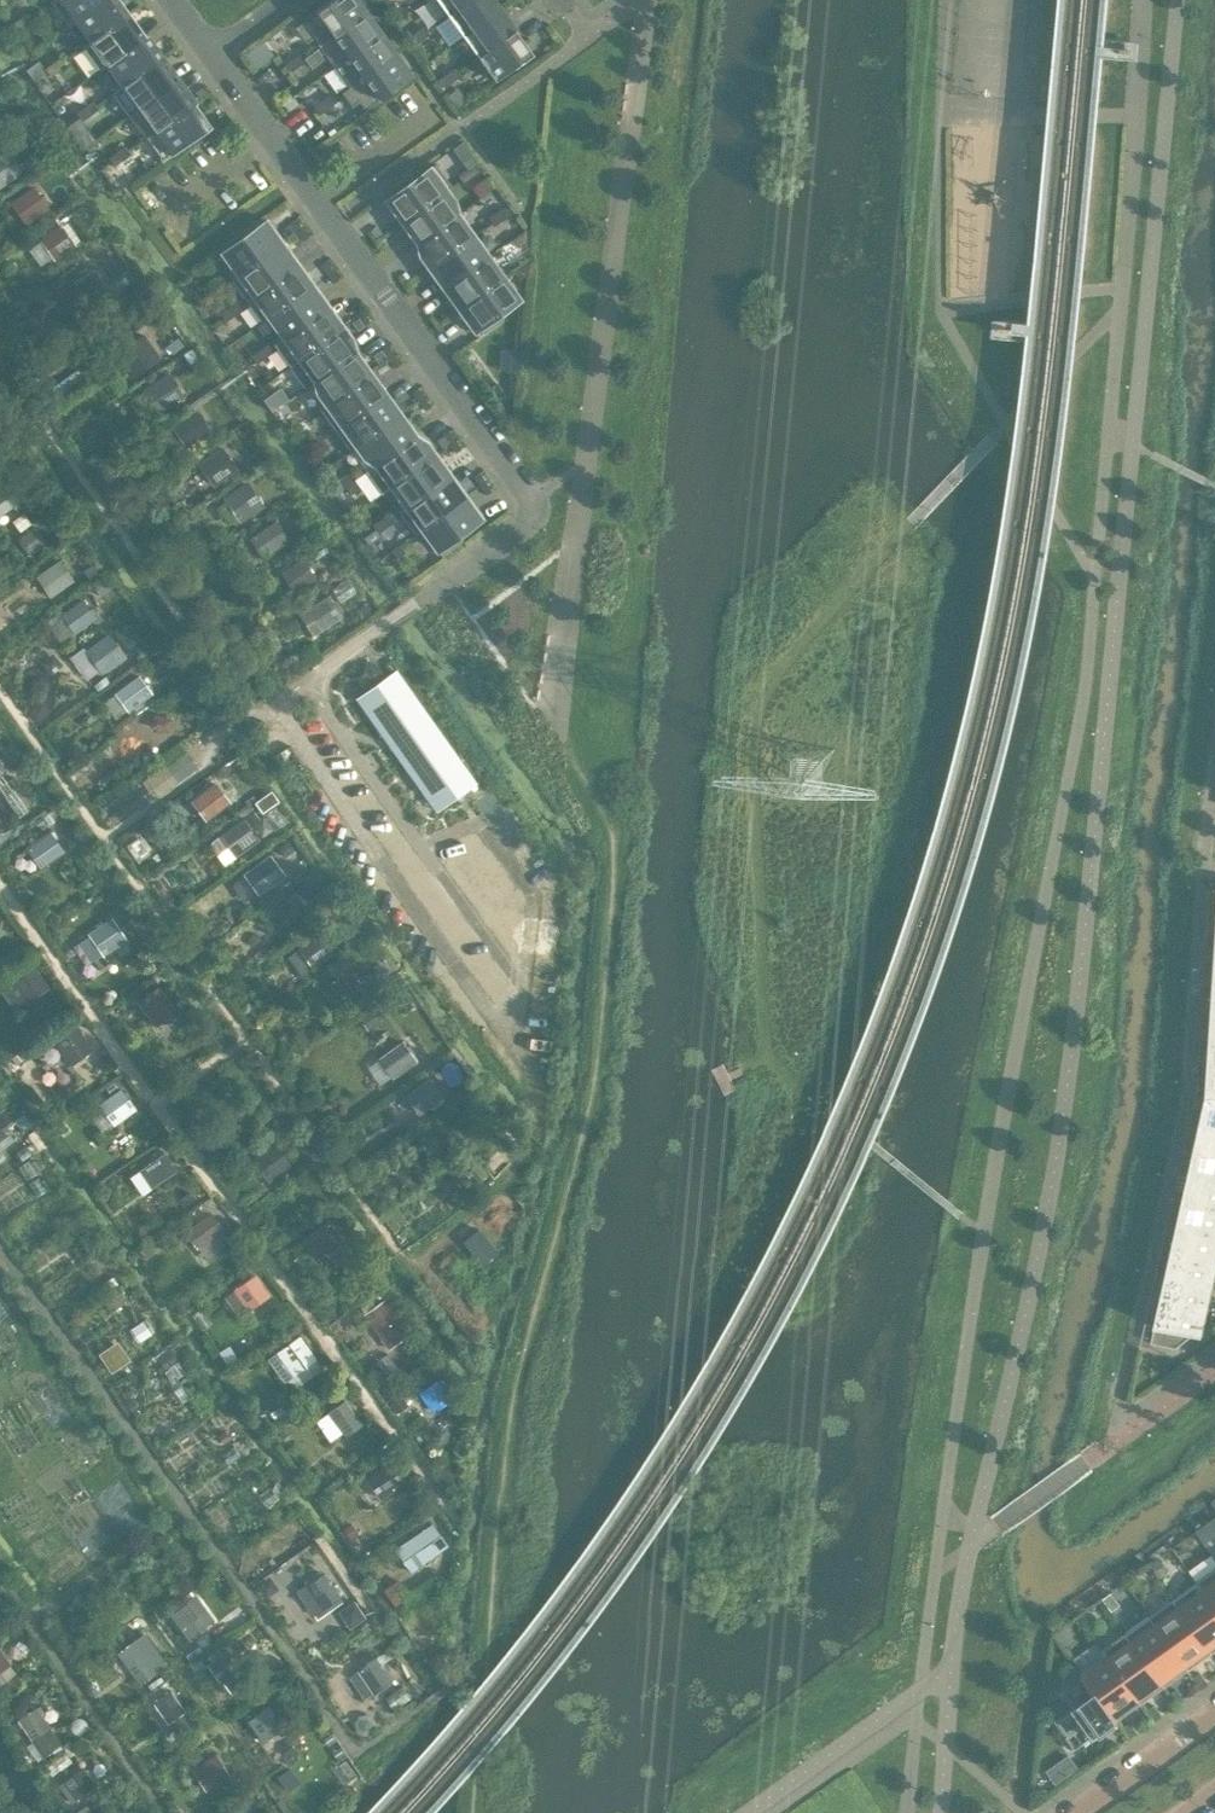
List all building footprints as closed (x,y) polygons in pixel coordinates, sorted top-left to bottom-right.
[(51,2),(67,24),(101,0),(54,0),(51,2)] [(67,24),(67,25),(74,20),(89,41),(90,41),(128,14),(129,13),(120,0),(101,0),(67,24)] [(364,12),(356,0),(331,0),(316,11),(316,12),(295,27),(306,43),(313,38),(318,45),(364,12)] [(467,0),(437,0),(447,15),(467,0)] [(499,9),(493,0),(467,0),(447,15),(462,36),(499,9)] [(478,57),(515,30),(499,9),(462,36),(478,57)] [(33,20),(31,16),(28,12),(20,18),(25,25),(33,20)] [(333,66),(379,33),(364,12),(318,45),(333,66)] [(89,41),(82,46),(100,69),(106,65),(106,64),(144,37),(128,14),(90,41),(89,41)] [(25,25),(20,18),(12,24),(18,31),(25,25)] [(429,34),(426,30),(424,26),(416,31),(421,39),(429,34)] [(523,59),(531,54),(515,30),(478,57),(494,80),(523,59)] [(421,39),(416,31),(408,37),(414,45),(421,39)] [(348,86),(394,53),(379,33),(333,66),(348,86)] [(144,37),(106,64),(106,65),(122,86),(160,59),(161,58),(145,36),(144,37)] [(263,40),(245,53),(256,69),(274,55),(263,40)] [(305,61),(302,57),(299,53),(291,59),(297,67),(305,61)] [(379,99),(411,76),(394,53),(348,86),(348,87),(342,92),(352,106),(359,101),(365,109),(379,99)] [(65,64),(63,61),(60,57),(52,63),(58,70),(65,64)] [(122,86),(113,93),(128,115),(129,115),(138,108),(176,81),(160,59),(122,86)] [(297,67),(291,59),(283,65),(289,72),(297,67)] [(58,70),(52,63),(44,68),(50,76),(58,70)] [(460,76),(457,72),(454,68),(446,74),(452,82),(460,76)] [(452,82),(446,74),(439,79),(444,87),(452,82)] [(138,108),(129,115),(145,138),(192,103),(194,102),(177,80),(176,81),(138,108)] [(335,103),(331,98),(329,95),(321,100),(327,108),(335,103)] [(327,108),(321,100),(313,106),(319,114),(327,108)] [(98,109),(95,106),(92,101),(84,107),(90,115),(98,109)] [(192,103),(145,138),(162,161),(203,131),(211,126),(194,102),(192,103)] [(90,115),(84,107),(77,113),(82,120),(90,115)] [(130,154),(127,150),(125,147),(117,153),(122,160),(130,154)] [(0,156),(0,176),(6,184),(24,171),(9,150),(0,156)] [(122,160),(117,153),(109,158),(115,165),(122,160)] [(402,222),(451,186),(435,164),(386,199),(402,222)] [(479,172),(476,168),(473,164),(466,170),(471,177),(479,172)] [(471,177),(466,170),(458,175),(464,183),(471,177)] [(24,225),(49,208),(33,186),(9,203),(24,225)] [(417,242),(457,214),(449,203),(454,199),(447,190),(452,187),(451,186),(402,222),(417,242)] [(510,214),(507,210),(504,206),(496,212),(502,220),(510,214)] [(502,220),(496,212),(489,218),(494,226),(502,220)] [(427,267),(472,235),(457,214),(417,242),(425,253),(419,257),(427,267)] [(302,228),(295,219),(290,222),(297,232),(302,228)] [(267,220),(222,252),(237,273),(238,274),(283,241),(267,220)] [(53,262),(76,246),(60,224),(37,239),(53,262)] [(308,237),(302,228),(297,232),(303,241),(308,237)] [(448,285),(487,256),(472,235),(427,267),(434,278),(440,274),(448,285)] [(520,245),(514,237),(507,243),(512,250),(520,245)] [(237,273),(230,278),(231,279),(246,300),(293,267),(285,256),(291,252),(283,241),(238,274),(237,273)] [(457,310),(502,277),(487,256),(448,285),(455,295),(450,299),(457,310)] [(332,270),(326,261),(320,265),(327,274),(332,270)] [(528,262),(513,272),(519,280),(526,275),(528,262)] [(81,303),(105,285),(89,265),(66,282),(81,303)] [(293,267),(246,300),(261,322),(262,322),(269,317),(268,316),(314,284),(306,273),(300,277),(293,267)] [(339,280),(332,270),(327,274),(334,283),(339,280)] [(498,314),(518,299),(502,277),(457,310),(473,332),(480,327),(483,332),(501,319),(498,314)] [(215,290),(210,282),(202,288),(207,296),(215,290)] [(314,284),(268,316),(269,317),(283,337),(284,338),(323,309),(316,298),(321,294),(314,284)] [(241,309),(238,306),(236,302),(228,308),(233,315),(241,309)] [(363,313),(356,303),(351,307),(357,316),(363,313)] [(233,315),(228,308),(220,313),(225,320),(233,315)] [(283,337),(273,344),(274,345),(289,366),(344,326),(336,316),(331,320),(323,309),(284,338),(283,337)] [(369,322),(363,313),(357,316),(364,325),(369,322)] [(344,326),(289,366),(304,387),(305,388),(315,380),(314,380),(354,351),(346,341),(352,337),(344,326)] [(138,374),(158,360),(141,335),(120,350),(138,374)] [(271,351),(269,348),(266,344),(258,350),(264,357),(271,351)] [(393,355),(387,346),(381,350),(388,359),(393,355)] [(473,357),(467,349),(459,354),(465,362),(473,357)] [(264,357),(258,350),(251,356),(256,363),(264,357)] [(354,351),(314,380),(315,380),(329,400),(329,401),(369,372),(354,351)] [(400,364),(393,355),(388,359),(395,368),(400,364)] [(329,400),(319,407),(320,408),(335,429),(384,394),(369,372),(329,401),(329,400)] [(159,413),(183,397),(167,373),(143,390),(159,413)] [(424,397),(417,388),(412,392),(419,401),(424,397)] [(384,394),(335,429),(350,450),(351,451),(355,448),(355,447),(400,415),(384,394)] [(430,406),(424,397),(419,401),(425,410),(430,406)] [(187,449),(212,432),(196,408),(170,426),(187,449)] [(400,415),(355,447),(355,448),(362,458),(368,454),(375,464),(375,465),(415,436),(400,415)] [(328,446),(322,438),(319,434),(311,440),(320,452),(328,446)] [(375,464),(365,471),(366,472),(381,493),(391,486),(436,453),(428,442),(423,446),(415,436),(375,465),(375,464)] [(213,486),(237,469),(221,447),(197,464),(213,486)] [(436,453),(391,486),(405,506),(406,507),(446,478),(438,468),(443,464),(436,453)] [(352,480),(347,473),(339,478),(345,486),(352,480)] [(405,506),(398,511),(399,512),(414,533),(415,534),(422,529),(421,528),(466,495),(459,485),(453,489),(446,478),(406,507),(405,506)] [(358,488),(353,481),(352,480),(345,486),(350,494),(358,488)] [(238,520),(261,505),(247,483),(224,499),(238,520)] [(21,507),(6,485),(0,489),(0,516),(12,508),(15,511),(21,507)] [(466,495),(421,528),(422,529),(437,550),(438,549),(442,554),(460,540),(457,535),(482,517),(466,495)] [(394,521),(391,517),(388,513),(380,519),(386,527),(394,521)] [(386,527),(380,519),(373,525),(378,532),(386,527)] [(262,558),(288,541),(275,521),(249,538),(262,558)] [(28,559),(48,545),(33,525),(14,540),(28,559)] [(404,552),(399,544),(391,550),(396,558),(404,552)] [(296,595),(317,580),(302,558),(280,573),(296,595)] [(50,598),(73,580),(58,560),(35,577),(50,598)] [(105,583),(97,589),(102,596),(110,591),(105,583)] [(313,636),(342,617),(327,595),(298,614),(313,636)] [(74,633),(94,619),(81,601),(61,615),(74,633)] [(91,682),(125,656),(109,634),(74,660),(91,682)] [(395,671),(356,698),(374,724),(391,747),(418,785),(425,795),(464,767),(395,671)] [(126,711),(152,693),(139,675),(113,693),(126,711)] [(177,783),(197,769),(185,751),(165,765),(177,783)] [(205,821),(229,802),(215,783),(190,802),(205,821)] [(234,856),(257,839),(242,819),(219,836),(234,856)] [(40,870),(65,853),(49,831),(25,848),(40,870)] [(256,892),(283,874),(272,857),(244,875),(256,892)] [(288,932),(312,915),(297,893),(273,910),(288,932)] [(102,956),(127,939),(112,917),(87,934),(102,956)] [(315,970),(337,951),(321,931),(298,949),(315,970)] [(26,1004),(49,988),(32,963),(9,980),(26,1004)] [(341,1001),(362,985),(350,967),(328,983),(341,1001)] [(155,1027),(177,1011),(158,985),(136,1002),(155,1027)] [(70,1066),(93,1050),(77,1026),(53,1043),(70,1066)] [(392,1081),(417,1061),(401,1041),(376,1061),(392,1081)] [(1208,1069),(1207,1095),(1214,1096),(1214,1069),(1208,1069)] [(417,1115),(443,1097),(430,1079),(404,1097),(417,1115)] [(113,1126),(136,1110),(121,1088),(98,1105),(113,1126)] [(1207,1095),(1201,1121),(1214,1124),(1214,1096),(1207,1095)] [(1201,1121),(1195,1146),(1214,1150),(1214,1124),(1201,1121)] [(268,1182),(289,1167),(274,1146),(253,1161),(268,1182)] [(1195,1146),(1189,1171),(1214,1177),(1214,1150),(1195,1146)] [(163,1153),(139,1169),(152,1188),(176,1172),(163,1153)] [(1189,1171),(1184,1197),(1214,1204),(1214,1177),(1189,1171)] [(1184,1197),(1178,1222),(1214,1231),(1214,1204),(1184,1197)] [(209,1213),(184,1233),(196,1250),(199,1248),(208,1261),(230,1242),(221,1231),(222,1230),(209,1213)] [(331,1254),(345,1244),(327,1220),(300,1240),(314,1260),(328,1250),(331,1254)] [(1178,1222),(1172,1248),(1214,1258),(1214,1231),(1178,1222)] [(1214,1278),(1214,1258),(1172,1248),(1151,1342),(1176,1348),(1193,1335),(1202,1337),(1214,1278)] [(254,1274),(232,1289),(248,1311),(270,1296),(254,1274)] [(385,1300),(364,1315),(380,1337),(401,1322),(385,1300)] [(292,1375),(315,1358),(299,1336),(276,1353),(292,1375)] [(120,1347),(102,1359),(111,1373),(130,1360),(120,1347)] [(439,1379),(415,1397),(432,1420),(457,1402),(439,1379)] [(345,1437),(362,1424),(344,1399),(326,1412),(345,1437)] [(380,1499),(404,1482),(388,1460),(364,1477),(380,1499)] [(412,1536),(395,1549),(410,1572),(448,1544),(433,1522),(423,1529),(420,1526),(410,1533),(412,1536)] [(1159,1559),(1150,1565),(1158,1576),(1167,1570),(1159,1559)] [(1197,1581),(1214,1606),(1214,1568),(1197,1581)] [(322,1608),(340,1595),(324,1572),(305,1585),(322,1608)] [(1197,1581),(1173,1598),(1212,1653),(1213,1652),(1209,1646),(1214,1642),(1214,1606),(1197,1581)] [(1121,1604),(1112,1592),(1103,1598),(1112,1611),(1121,1604)] [(1212,1653),(1173,1598),(1150,1615),(1189,1670),(1190,1669),(1185,1663),(1196,1655),(1199,1659),(1210,1651),(1212,1653)] [(188,1641),(206,1628),(187,1602),(169,1615),(188,1641)] [(1189,1670),(1150,1615),(1126,1632),(1165,1686),(1166,1686),(1162,1680),(1173,1672),(1175,1675),(1186,1668),(1188,1670),(1189,1670)] [(1065,1627),(1055,1634),(1063,1644),(1073,1637),(1065,1627)] [(1165,1686),(1126,1632),(1103,1649),(1142,1703),(1138,1697),(1149,1689),(1152,1692),(1163,1685),(1164,1687),(1165,1686)] [(143,1636),(119,1653),(130,1668),(153,1651),(143,1636)] [(1142,1703),(1103,1649),(1101,1650),(1105,1654),(1082,1671),(1118,1720),(1119,1720),(1115,1714),(1126,1706),(1128,1709),(1139,1701),(1141,1704),(1142,1703)] [(240,1666),(228,1650),(209,1664),(220,1680),(240,1666)] [(361,1666),(377,1689),(396,1676),(380,1653),(361,1666)] [(1118,1720),(1082,1671),(1081,1671),(1086,1678),(1066,1693),(1076,1705),(1073,1707),(1075,1710),(1059,1721),(1069,1735),(1067,1736),(1074,1747),(1073,1748),(1074,1750),(1093,1735),(1094,1737),(1118,1720)] [(184,1711),(170,1691),(154,1702),(168,1722),(184,1711)] [(284,1726),(268,1704),(246,1720),(262,1743),(284,1726)] [(32,1741),(50,1728),(36,1707),(18,1719),(32,1741)] [(205,1793),(229,1778),(215,1756),(191,1771),(205,1793)] [(1070,1757),(1049,1772),(1057,1784),(1078,1769),(1070,1757)] [(294,1764),(284,1771),(293,1785),(304,1777),(294,1764)] [(94,1784),(83,1768),(63,1782),(75,1798),(94,1784)] [(251,1800),(232,1812),(233,1812),(260,1812),(251,1800)]
